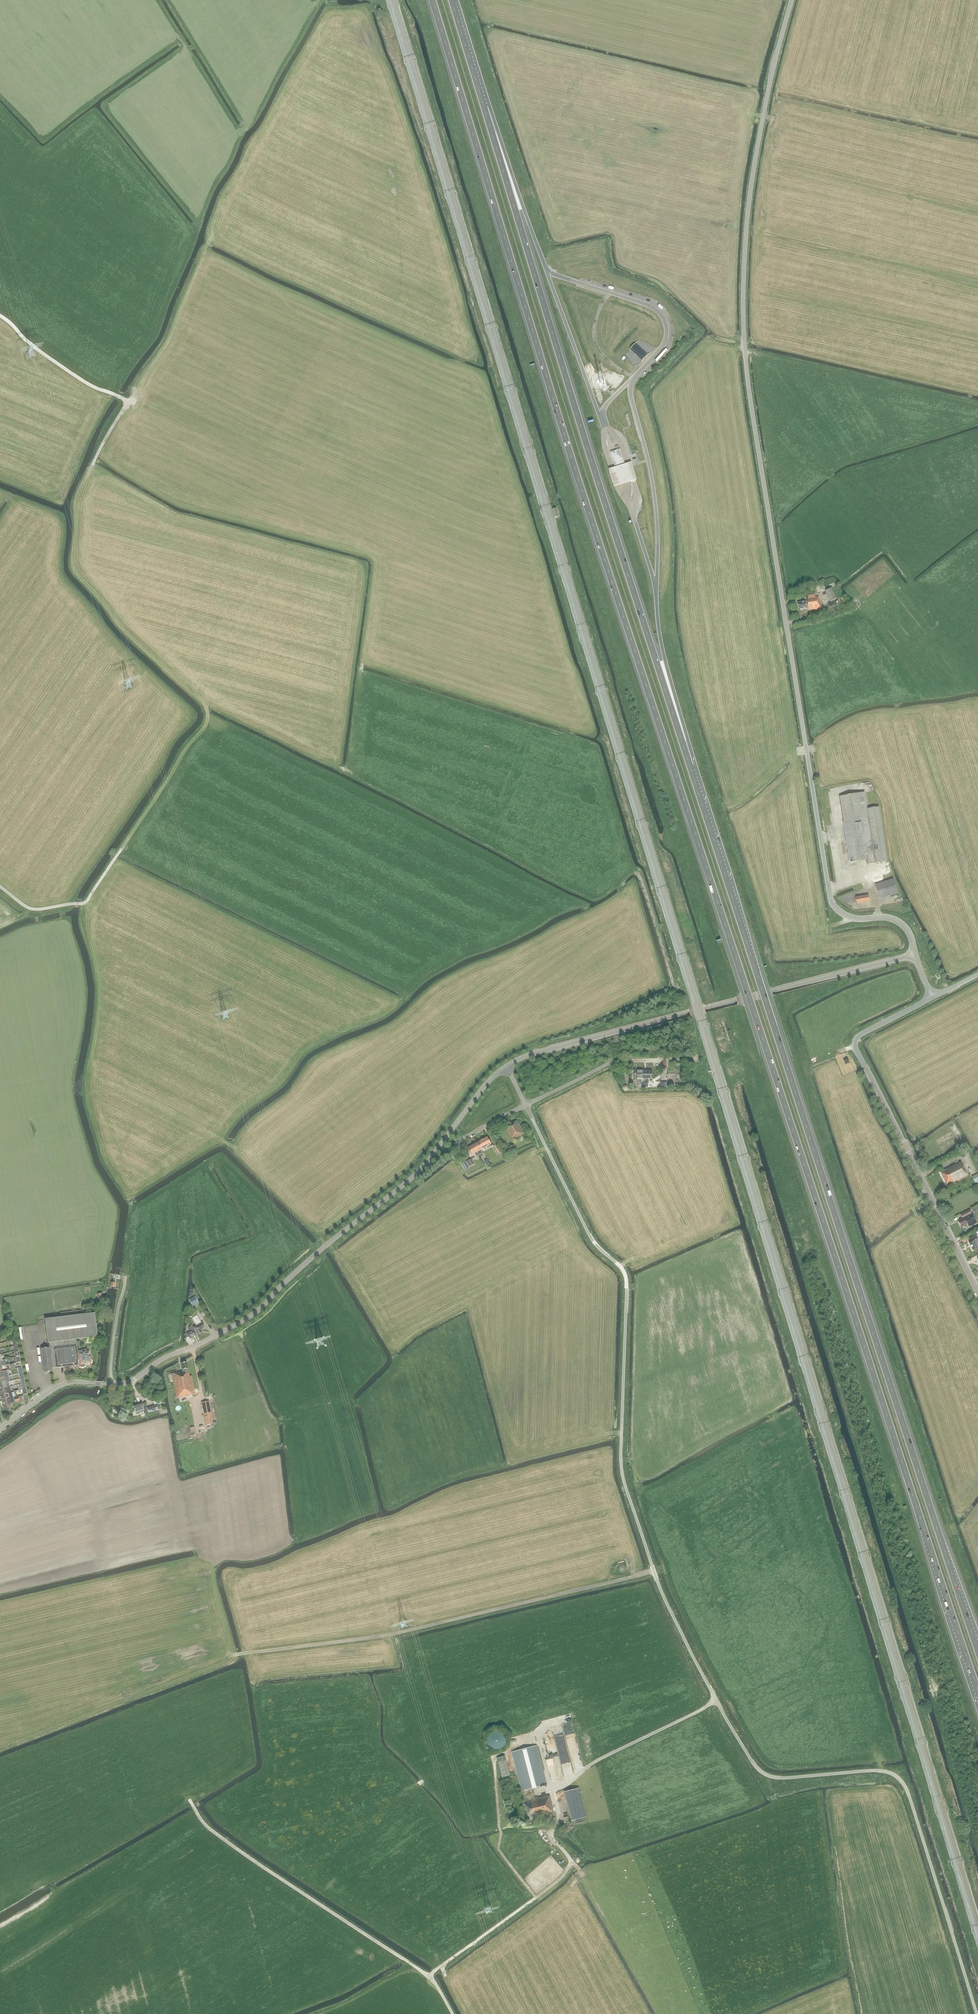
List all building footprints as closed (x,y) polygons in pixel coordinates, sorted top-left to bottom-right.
[(640,342),(632,350),(634,352),(640,358),(642,360),(650,352),(648,350),(642,344),(640,342)] [(616,469),(625,466),(620,449),(610,452),(616,469)] [(830,602),(837,599),(832,588),(825,591),(830,602)] [(815,593),(814,593),(808,594),(808,598),(807,598),(807,602),(806,603),(805,601),(802,602),(798,603),(799,610),(807,608),(808,608),(809,610),(821,608),(820,600),(819,600),(819,596),(815,597),(815,594),(815,593)] [(867,809),(865,793),(840,797),(847,845),(846,845),(846,848),(848,848),(850,862),(867,859),(867,864),(888,861),(879,807),(867,809)] [(880,899),(898,893),(893,879),(875,885),(880,899)] [(857,904),(870,901),(869,895),(856,897),(857,904)] [(643,1070),(643,1086),(648,1086),(648,1079),(652,1079),(652,1070),(643,1070)] [(512,1140),(524,1134),(517,1121),(508,1125),(509,1126),(506,1128),(512,1140)] [(478,1142),(482,1149),(491,1144),(487,1137),(478,1142)] [(479,1150),(482,1149),(478,1142),(473,1145),(479,1155),(481,1154),(479,1150)] [(476,1157),(479,1155),(473,1145),(468,1148),(472,1155),(475,1153),(476,1157)] [(963,1165),(961,1161),(946,1169),(947,1170),(941,1173),(947,1184),(952,1181),(953,1182),(968,1175),(963,1165)] [(960,1214),(963,1218),(972,1213),(970,1209),(960,1214)] [(969,1227),(977,1223),(972,1213),(963,1218),(958,1221),(961,1227),(968,1223),(969,1227)] [(977,1238),(969,1242),(973,1250),(977,1248),(977,1240),(977,1238)] [(193,1307),(196,1305),(199,1303),(195,1296),(189,1299),(193,1307)] [(78,1361),(78,1360),(76,1339),(98,1337),(95,1313),(86,1314),(86,1309),(60,1312),(60,1317),(45,1319),(48,1343),(49,1343),(49,1347),(41,1348),(44,1372),(53,1371),(52,1368),(56,1367),(78,1365),(78,1361)] [(195,1329),(197,1334),(202,1332),(201,1332),(203,1331),(201,1329),(204,1327),(197,1315),(192,1318),(197,1326),(194,1328),(195,1329)] [(187,1333),(189,1337),(190,1338),(197,1335),(194,1330),(195,1329),(194,1328),(192,1325),(191,1325),(190,1326),(189,1328),(189,1329),(189,1330),(189,1331),(190,1332),(187,1333)] [(78,1361),(78,1365),(80,1365),(80,1366),(81,1367),(84,1367),(85,1366),(85,1364),(91,1363),(92,1362),(92,1360),(90,1359),(89,1352),(87,1352),(87,1350),(78,1351),(79,1360),(78,1360),(78,1361)] [(189,1376),(187,1362),(181,1363),(182,1371),(172,1373),(176,1398),(189,1396),(189,1395),(195,1394),(192,1376),(189,1376)] [(10,1399),(2,1400),(4,1409),(5,1411),(6,1411),(9,1411),(9,1410),(9,1408),(12,1407),(10,1399)] [(204,1417),(212,1415),(209,1401),(201,1402),(204,1417)] [(144,1412),(147,1412),(146,1408),(147,1407),(146,1403),(134,1406),(136,1413),(136,1414),(137,1415),(139,1414),(140,1413),(144,1412)] [(149,1413),(155,1411),(155,1410),(157,1410),(155,1405),(146,1408),(147,1413),(148,1412),(149,1413)] [(496,1750),(497,1750),(498,1750),(499,1750),(501,1749),(502,1749),(503,1748),(504,1747),(504,1746),(505,1746),(505,1745),(505,1744),(506,1744),(506,1743),(506,1742),(506,1741),(506,1740),(506,1739),(506,1738),(505,1737),(505,1735),(504,1735),(504,1734),(503,1734),(502,1733),(501,1732),(500,1732),(499,1732),(498,1731),(496,1731),(495,1731),(494,1732),(493,1732),(492,1733),(491,1733),(490,1734),(490,1735),(489,1735),(489,1736),(488,1737),(488,1738),(487,1739),(487,1740),(487,1741),(487,1742),(488,1743),(488,1744),(488,1745),(489,1745),(489,1746),(490,1747),(490,1748),(491,1748),(492,1749),(493,1750),(494,1750),(495,1750),(496,1750)] [(557,1739),(556,1739),(558,1749),(567,1747),(565,1742),(562,1742),(562,1740),(558,1741),(557,1739)] [(522,1791),(523,1791),(525,1801),(524,1801),(528,1818),(534,1816),(535,1817),(553,1813),(552,1809),(553,1808),(550,1795),(535,1798),(533,1788),(547,1784),(537,1745),(512,1752),(522,1791)] [(502,1778),(510,1776),(506,1760),(505,1756),(497,1758),(498,1762),(502,1778)] [(547,1758),(551,1780),(559,1778),(556,1765),(560,1764),(558,1756),(547,1758)] [(565,1791),(572,1820),(586,1817),(579,1788),(565,1791)]
